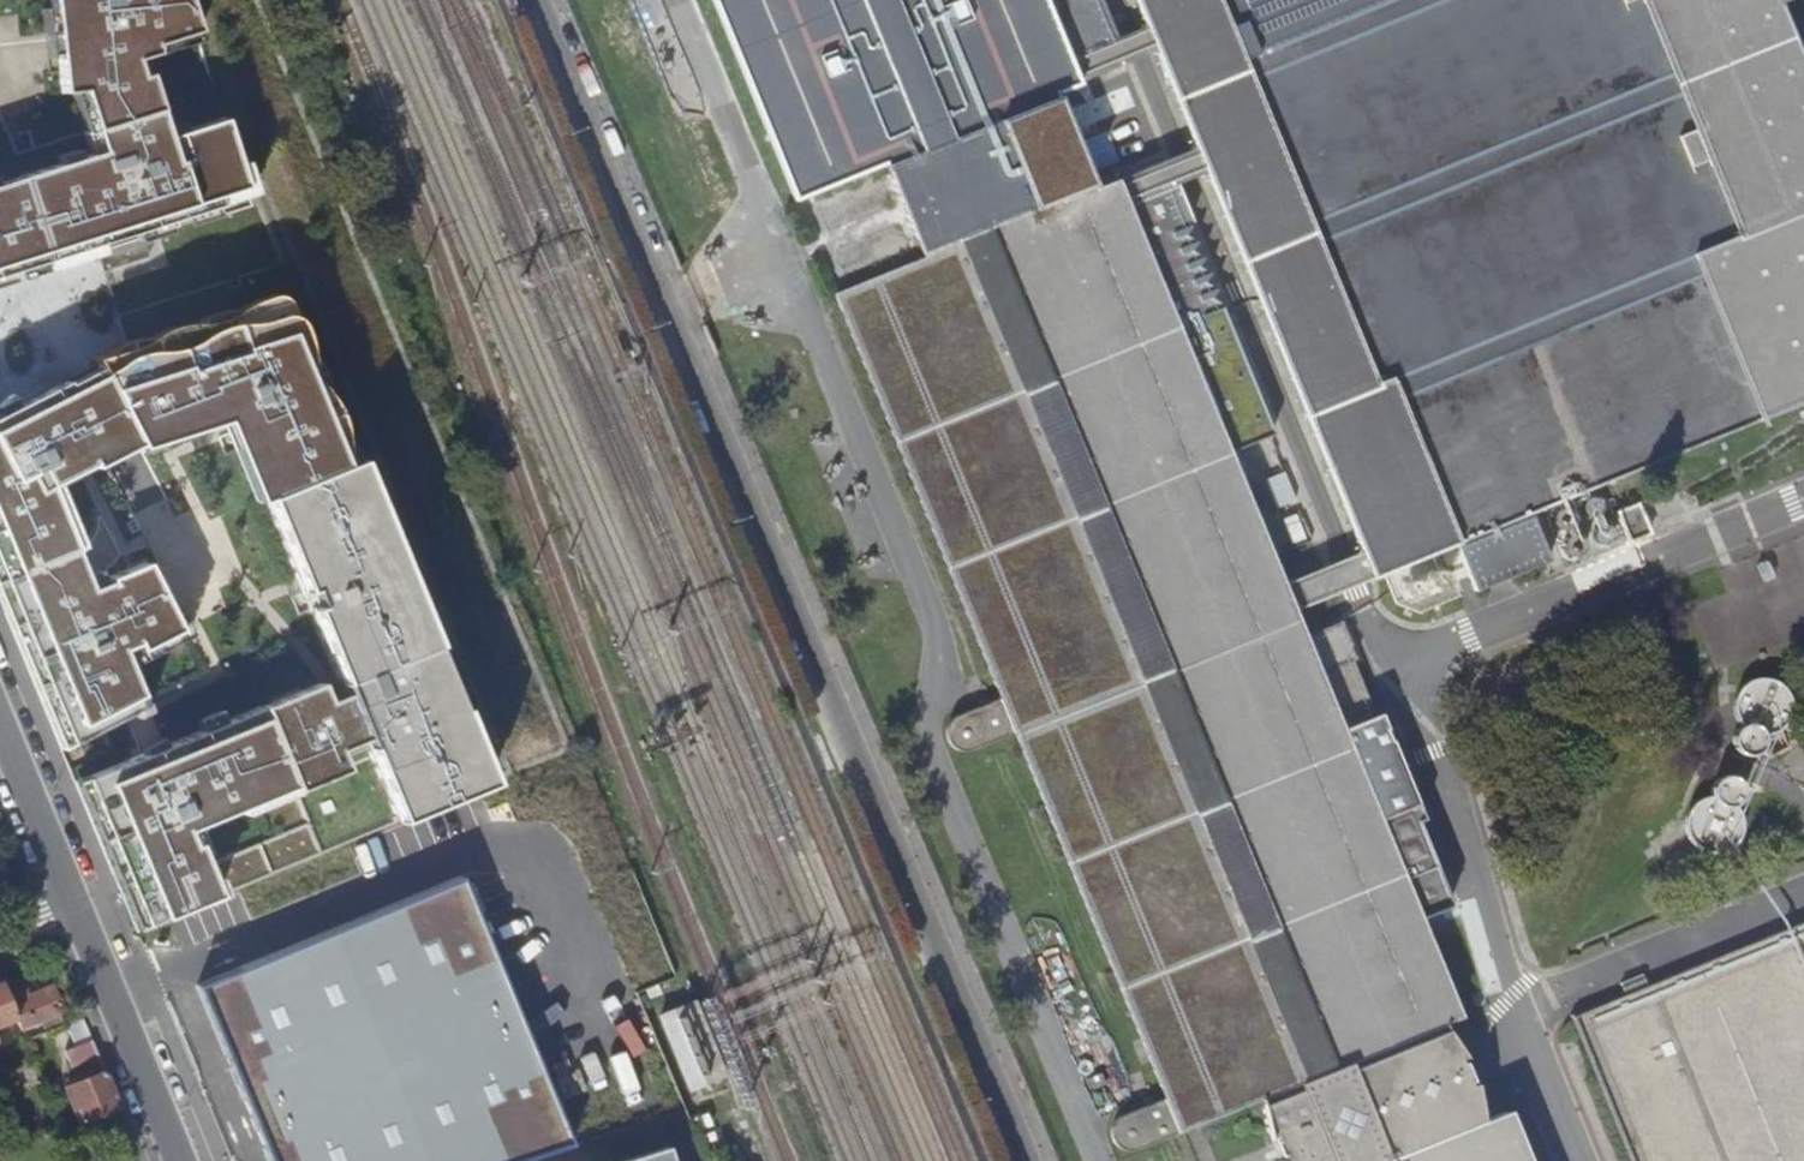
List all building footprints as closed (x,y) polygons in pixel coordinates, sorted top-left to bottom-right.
[(48,9),(57,99),(76,97),(95,158),(0,188),(0,276),(100,245),(141,232),(138,223),(166,214),(169,224),(212,210),(209,202),(237,193),(240,200),(247,198),(224,126),(168,143),(149,78),(141,81),(135,64),(156,58),(155,48),(182,40),(180,32),(193,28),(184,0),(47,0),(48,9)] [(1510,1108),(1489,1117),(1487,1112),(1479,1080),(1474,1082),(1463,1055),(1469,1053),(1448,1020),(1462,1014),(1426,926),(1382,819),(1421,801),(1383,711),(1378,713),(1355,659),(1360,657),(1345,622),(1307,638),(1295,610),(1284,583),(1234,461),(1239,459),(1236,450),(1275,434),(1189,225),(1194,222),(1179,185),(1210,173),(1366,549),(1378,576),(1603,483),(1803,401),(1803,62),(1802,63),(1778,0),(1138,0),(1149,26),(1118,38),(1103,0),(720,0),(798,187),(796,188),(800,198),(889,162),(891,167),(923,254),(927,257),(834,294),(1001,698),(964,714),(956,718),(952,721),(950,726),(949,731),(949,736),(950,740),(954,746),(958,748),(964,750),(969,750),(974,749),(1016,732),(1165,1099),(1126,1114),(1121,1117),(1117,1122),(1114,1128),(1114,1134),(1115,1139),(1118,1144),(1124,1148),(1130,1150),(1137,1149),(1178,1134),(1201,1123),(1261,1098),(1261,1108),(1263,1118),(1263,1121),(1265,1128),(1268,1139),(1271,1137),(1280,1159),(1276,1160),(1532,1160),(1510,1108)] [(65,382),(0,415),(0,601),(57,739),(139,697),(120,649),(134,643),(137,649),(176,630),(142,564),(106,578),(108,581),(89,589),(48,487),(89,466),(91,469),(135,447),(137,450),(225,422),(231,438),(258,504),(268,500),(300,579),(341,679),(300,696),(292,676),(256,691),(263,709),(76,785),(139,933),(219,897),(198,844),(193,846),(187,831),(295,788),(289,772),(342,751),(337,739),(361,729),(399,824),(490,787),(356,463),(347,467),(283,308),(133,355),(97,366),(99,370),(66,386),(65,382)] [(1459,546),(1478,591),(1551,561),(1533,516),(1459,546)] [(1366,549),(1284,583),(1295,610),(1378,576),(1366,549)] [(1787,727),(1791,723),(1794,718),(1796,712),(1797,706),(1797,700),(1792,689),(1788,684),(1783,681),(1778,678),(1772,677),(1766,677),(1760,678),(1755,680),(1750,683),(1746,688),(1743,693),(1741,698),(1740,704),(1740,710),(1742,716),(1745,721),(1749,726),(1744,727),(1740,732),(1738,738),(1739,745),(1743,751),(1748,754),(1755,755),(1761,754),(1767,750),(1770,744),(1771,734),(1777,733),(1782,730),(1787,727)] [(1687,818),(1685,824),(1685,830),(1685,836),(1687,842),(1690,847),(1695,851),(1700,855),(1705,857),(1711,858),(1717,858),(1723,856),(1728,854),(1733,850),(1737,846),(1740,840),(1741,834),(1742,828),(1741,822),(1739,817),(1736,812),(1740,808),(1744,802),(1745,796),(1744,789),(1739,784),(1734,781),(1727,781),(1721,783),(1716,788),(1713,794),(1715,801),(1714,800),(1704,802),(1698,805),(1693,809),(1690,813),(1687,818)] [(198,987),(269,1160),(518,1160),(571,1144),(460,877),(198,987)] [(1576,1015),(1637,1160),(1803,1160),(1803,921),(1576,1015)] [(592,990),(619,1058),(654,1044),(627,976),(592,990)] [(4,983),(19,1019),(24,1030),(63,1014),(52,987),(22,999),(14,978),(4,983)] [(7,1029),(5,1025),(19,1019),(4,983),(0,984),(0,1032),(7,1029)] [(70,1009),(76,1022),(83,1019),(78,1006),(70,1009)] [(662,1022),(692,1094),(726,1080),(695,1008),(662,1022)] [(67,1089),(81,1123),(120,1108),(83,1019),(76,1022),(69,1025),(77,1048),(67,1052),(77,1078),(88,1074),(90,1079),(67,1089)] [(668,1146),(620,1160),(673,1160),(668,1146)]
